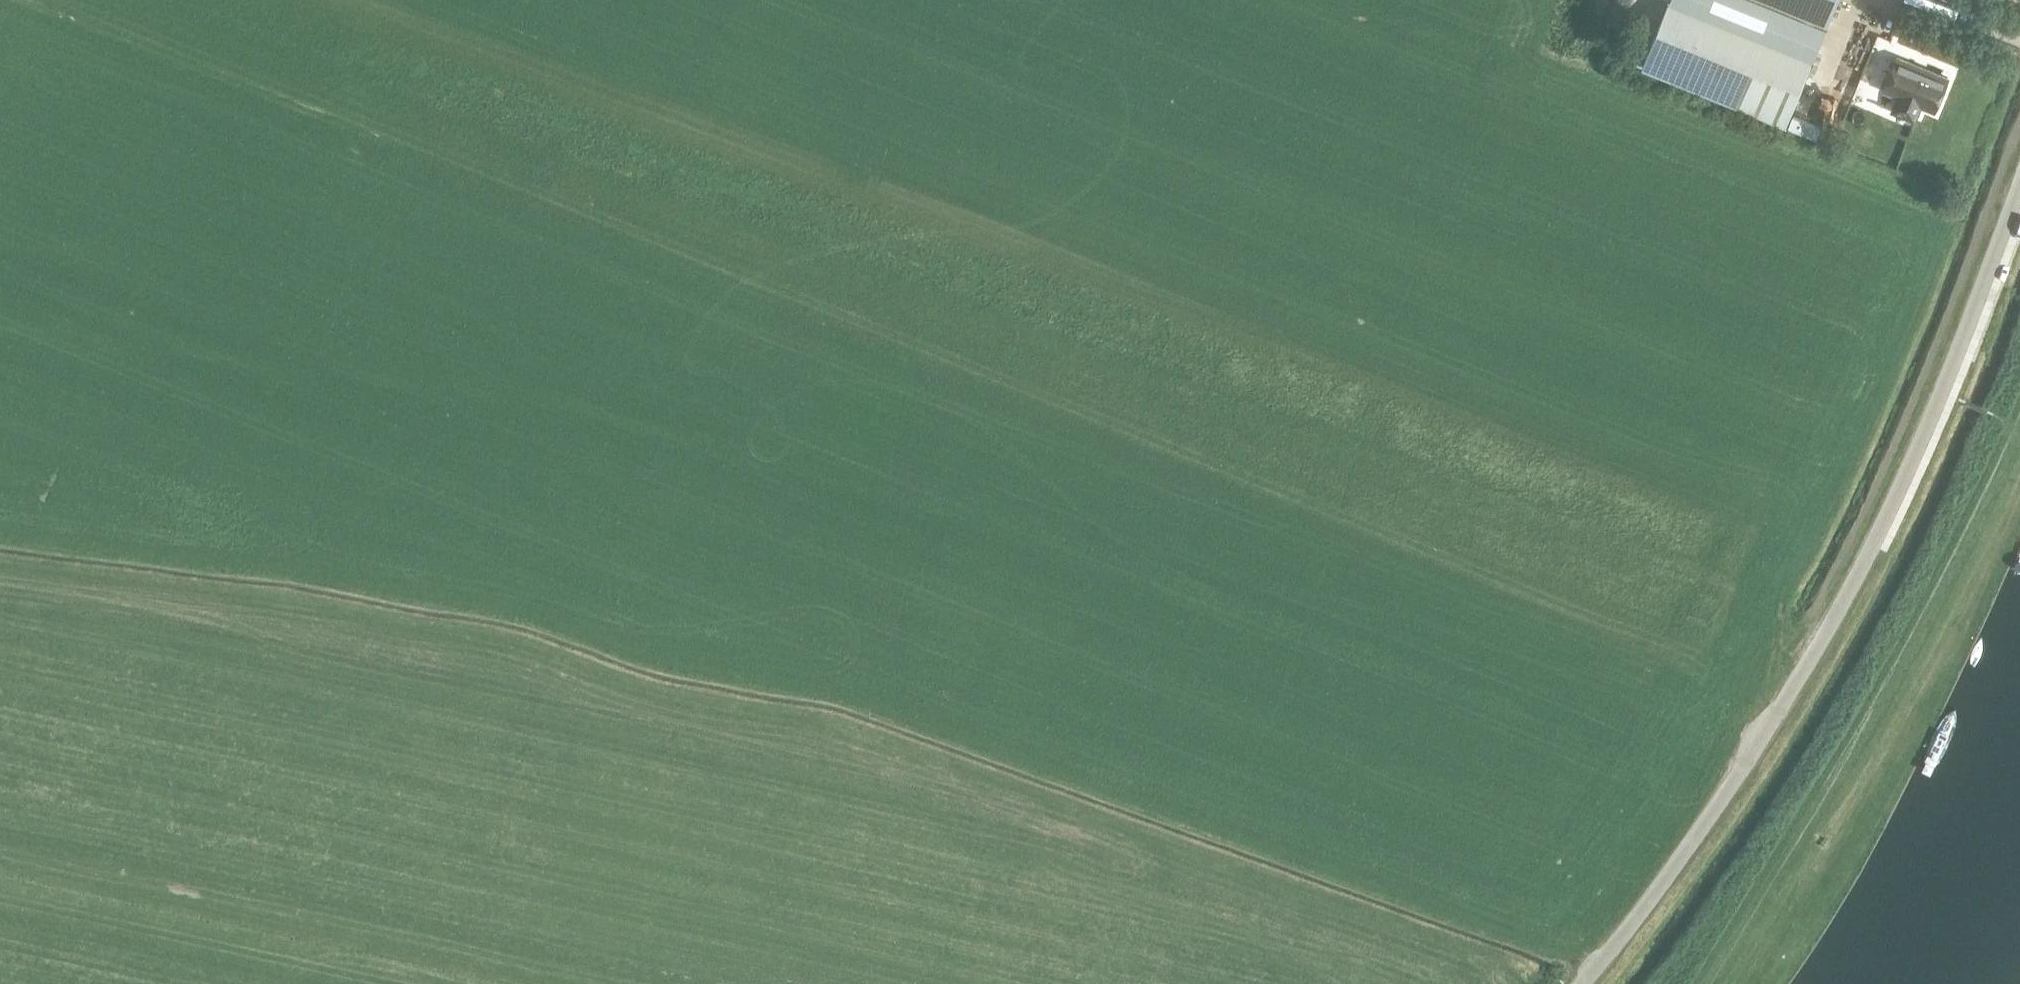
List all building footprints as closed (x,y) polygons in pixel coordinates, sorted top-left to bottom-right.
[(1785,123),(1827,20),(1777,0),(1669,0),(1643,65),(1785,123)] [(1827,20),(1835,0),(1777,0),(1827,20)] [(1920,105),(1934,110),(1948,77),(1898,56),(1884,90),(1898,95),(1892,110),(1914,119),(1920,105)] [(1821,126),(1792,115),(1788,126),(1817,137),(1821,126)]
